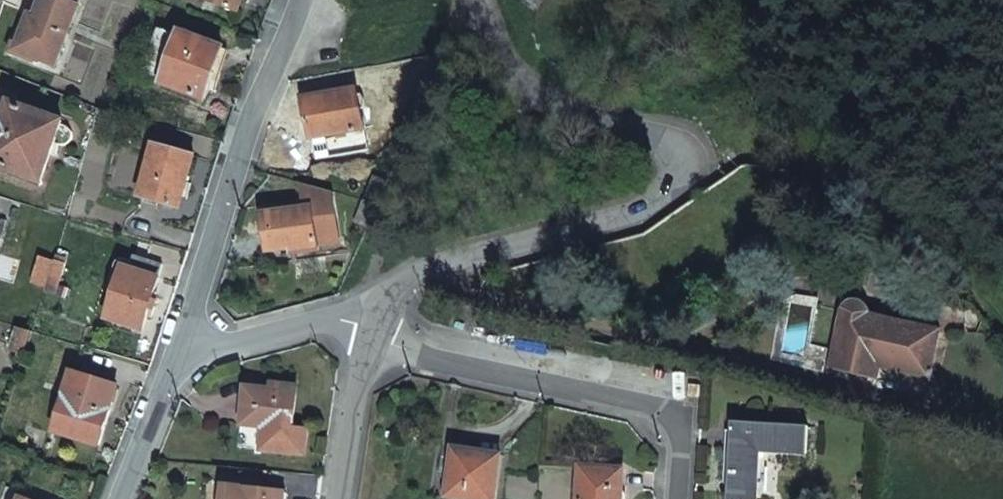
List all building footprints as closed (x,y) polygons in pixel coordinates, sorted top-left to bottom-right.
[(20,44),(38,50),(36,57),(57,65),(83,0),(43,0),(35,21),(29,19),(20,44)] [(239,9),(242,0),(213,0),(239,9)] [(182,33),(162,83),(206,99),(225,49),(182,33)] [(304,98),(311,138),(340,133),(342,149),(368,145),(358,88),(304,98)] [(43,178),(55,142),(61,144),(68,142),(73,137),(73,130),(68,124),(61,122),(63,115),(14,98),(7,117),(0,117),(0,164),(43,178)] [(158,144),(143,196),(181,207),(196,155),(158,144)] [(263,215),(268,252),(295,248),(296,254),(318,251),(317,246),(339,243),(333,193),(302,185),(306,210),(263,215)] [(9,220),(0,217),(0,251),(9,220)] [(124,266),(109,318),(145,329),(164,264),(135,254),(130,268),(124,266)] [(35,280),(48,285),(56,261),(42,256),(35,280)] [(47,290),(60,294),(71,260),(59,256),(47,290)] [(876,315),(878,308),(879,301),(875,295),(870,290),(862,289),(856,292),(851,298),(833,365),(861,374),(866,358),(881,362),(933,376),(944,335),(876,315)] [(946,328),(878,308),(876,315),(944,335),(946,328)] [(26,354),(33,330),(20,327),(13,350),(26,354)] [(866,358),(861,374),(876,378),(881,362),(866,358)] [(74,372),(56,431),(100,444),(118,385),(74,372)] [(263,449),(306,453),(308,429),(294,427),(298,385),(271,382),(271,388),(248,386),(246,408),(252,409),(251,425),(266,427),(263,449)] [(728,498),(754,498),(758,450),(808,454),(810,428),(734,423),(728,498)] [(446,498),(451,498),(494,498),(501,457),(454,449),(446,498)] [(581,498),(621,498),(623,472),(583,470),(581,498)] [(224,498),(287,498),(287,491),(225,484),(224,498)]
